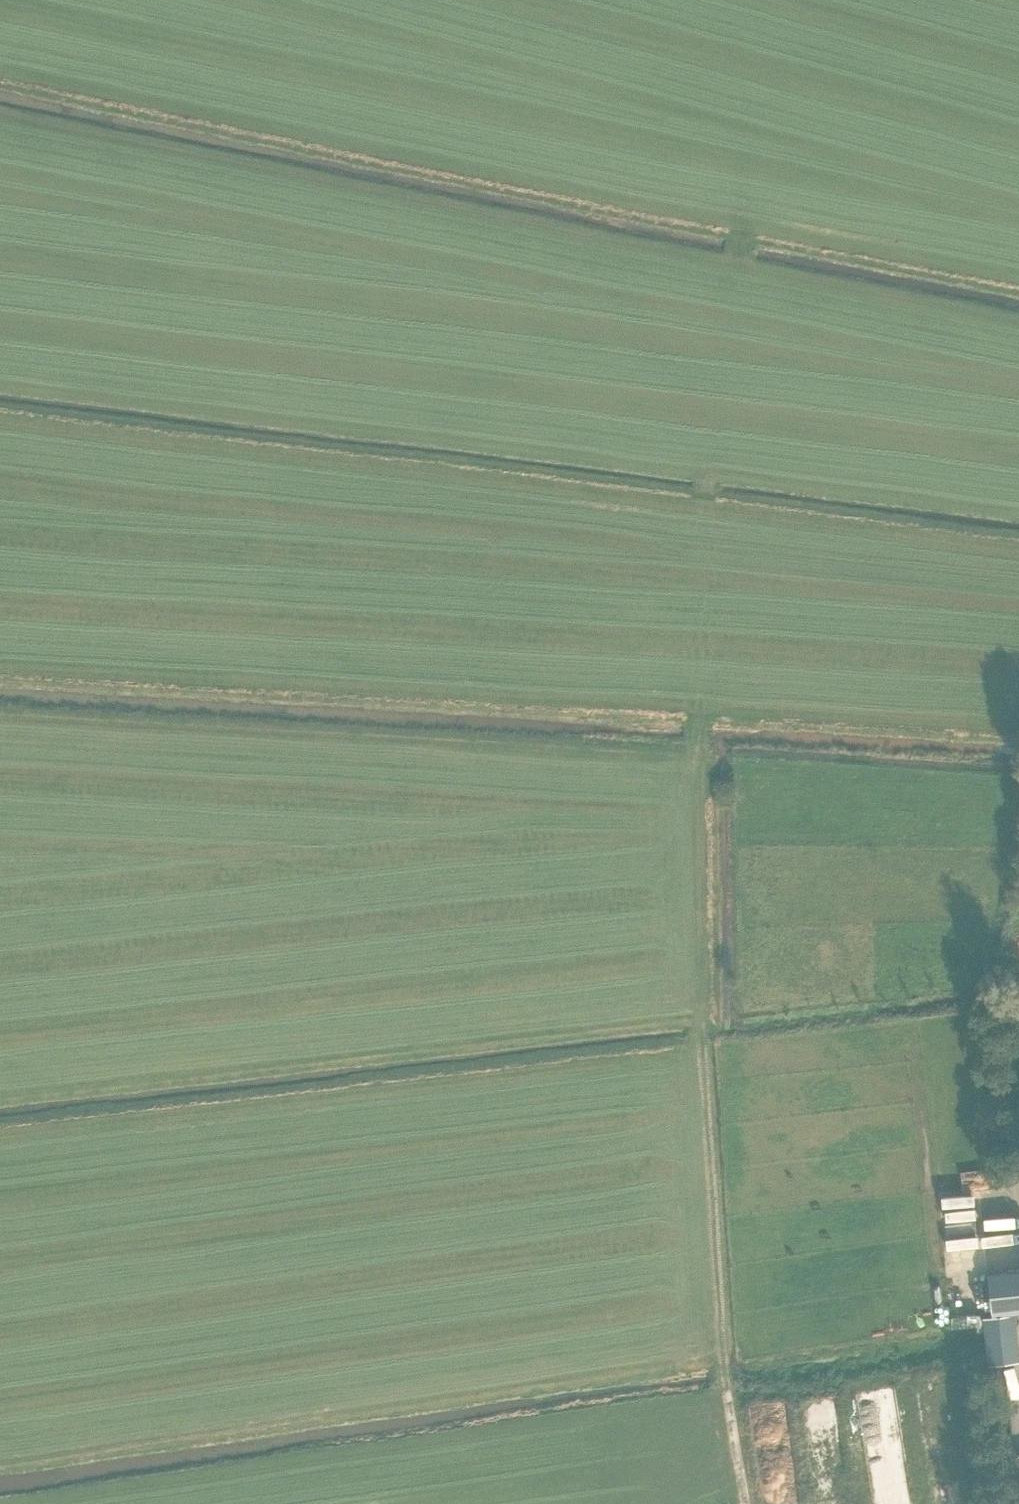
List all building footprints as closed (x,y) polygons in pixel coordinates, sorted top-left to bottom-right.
[(946,1197),(947,1205),(975,1204),(975,1196),(946,1197)] [(1018,1311),(1018,1270),(988,1273),(993,1313),(1018,1311)] [(1018,1360),(1018,1341),(1016,1313),(984,1316),(988,1363),(1018,1360)]
